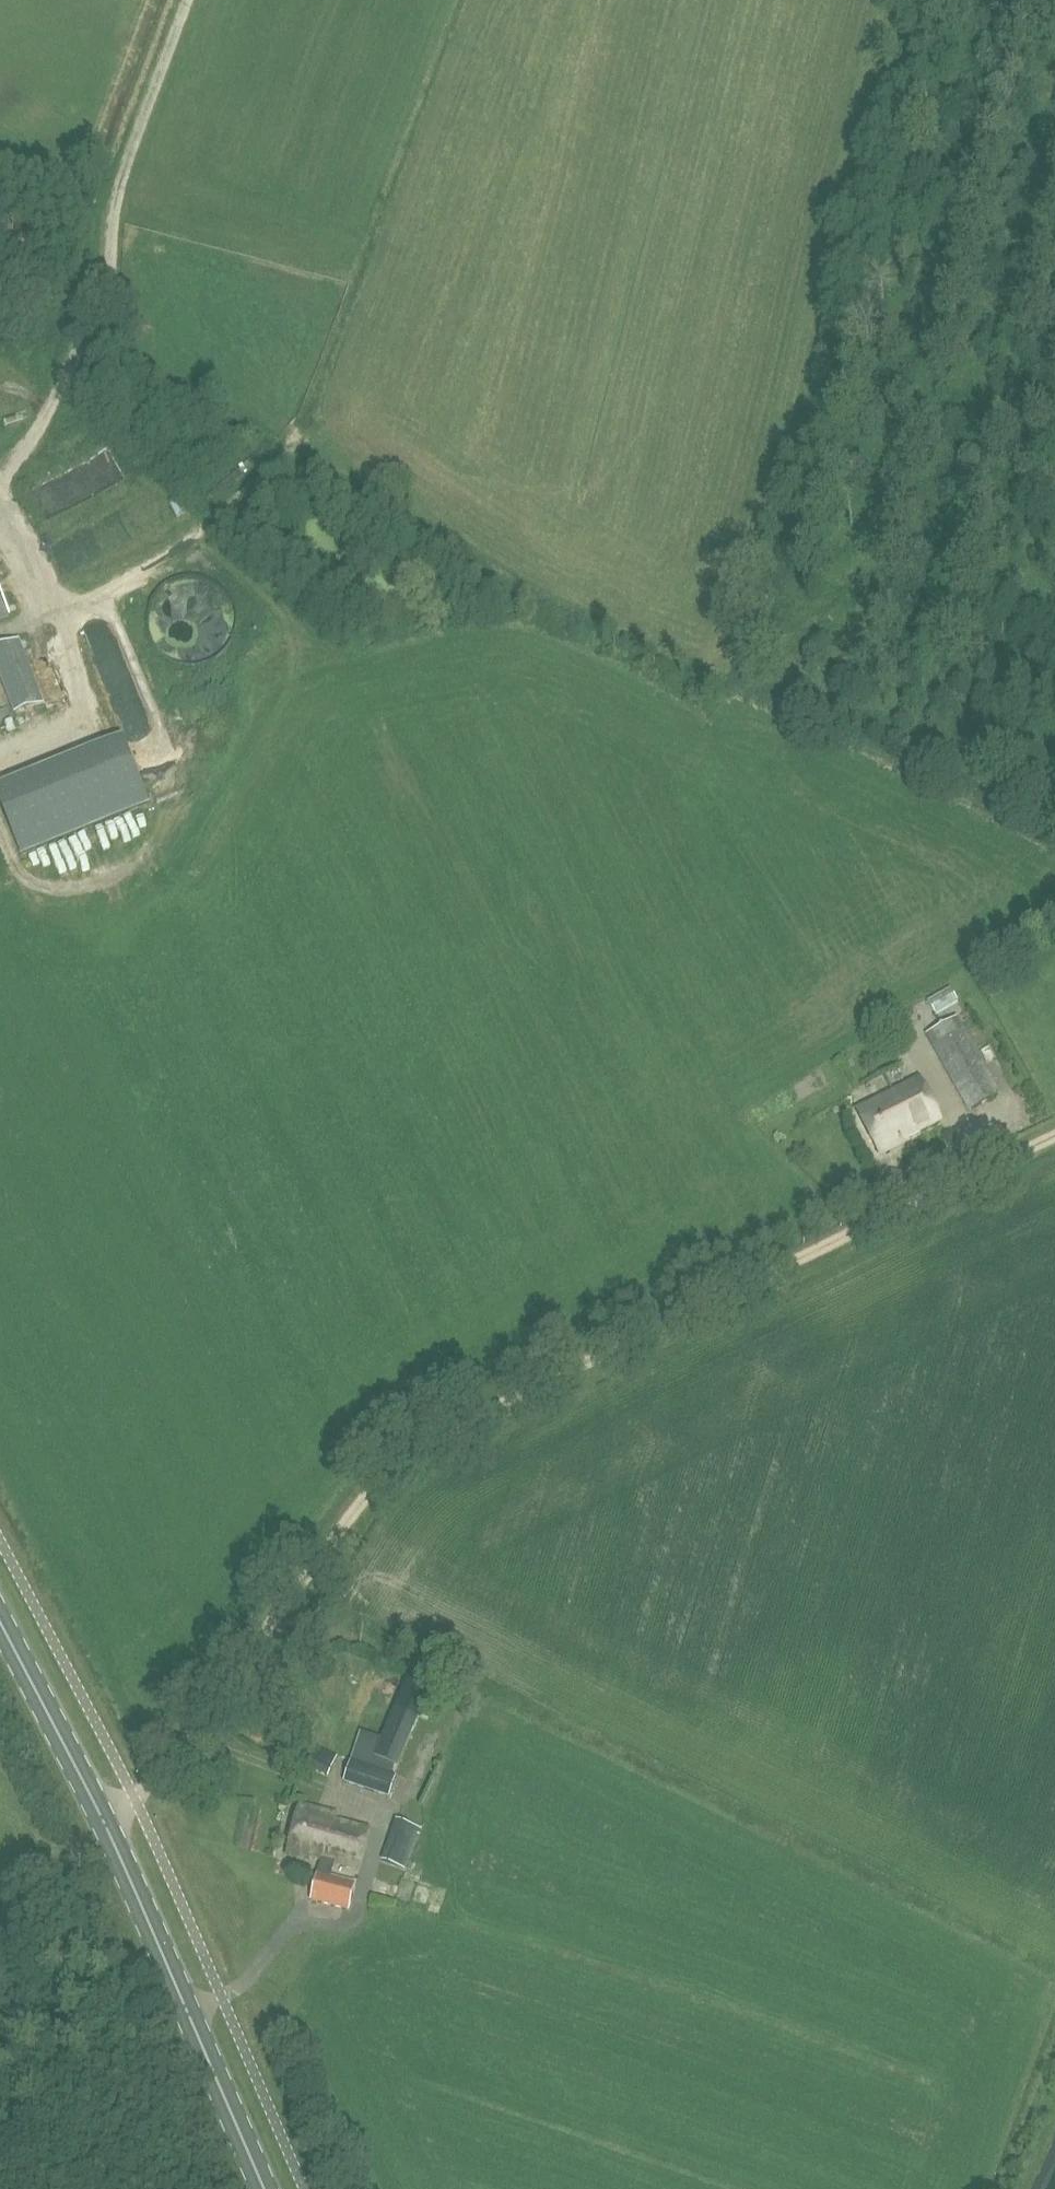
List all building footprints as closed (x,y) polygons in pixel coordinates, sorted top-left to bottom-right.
[(114,456),(79,470),(90,498),(125,484),(114,456)] [(174,662),(189,665),(202,664),(214,659),(224,651),(232,641),(236,628),(237,615),(234,603),(226,590),(214,580),(200,575),(185,574),(171,578),(159,587),(150,599),(145,614),(146,629),(152,643),(161,654),(174,662)] [(8,616),(0,594),(0,619),(8,616)] [(44,703),(18,640),(0,647),(0,683),(13,715),(44,703)] [(28,733),(19,715),(0,724),(0,730),(6,743),(28,733)] [(0,791),(0,812),(17,854),(146,801),(121,741),(0,791)] [(50,845),(60,862),(86,848),(77,830),(50,845)] [(946,1022),(968,1011),(959,994),(937,1004),(946,1022)] [(956,1017),(926,1034),(970,1110),(1000,1093),(956,1017)] [(920,1079),(857,1110),(879,1155),(908,1141),(906,1138),(940,1122),(920,1079)] [(395,1778),(391,1776),(394,1767),(397,1768),(418,1719),(394,1709),(377,1749),(357,1741),(349,1762),(342,1782),(388,1798),(395,1778)] [(326,1777),(335,1758),(310,1746),(301,1765),(326,1777)] [(336,1814),(298,1804),(284,1855),(306,1861),(308,1856),(319,1859),(309,1899),(347,1910),(354,1883),(329,1876),(333,1862),(358,1869),(369,1829),(335,1819),(336,1814)] [(417,1828),(394,1820),(379,1859),(398,1865),(402,1858),(406,1860),(417,1828)]
